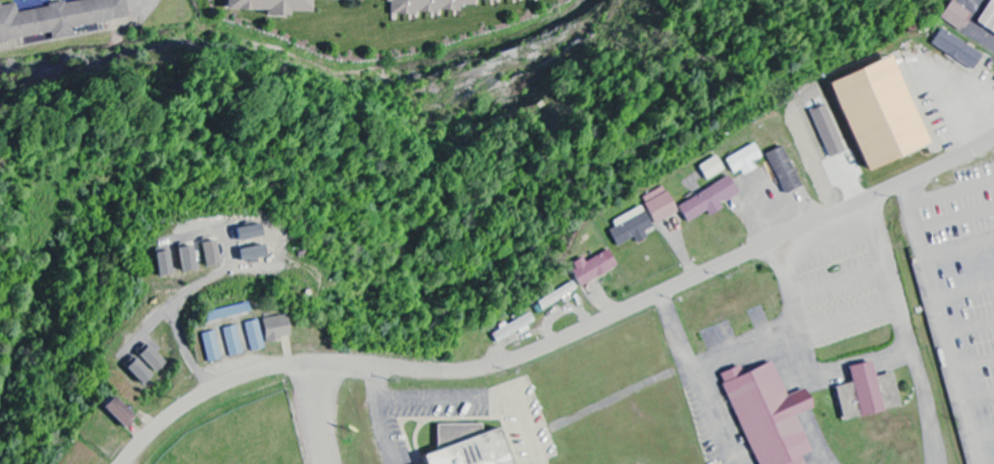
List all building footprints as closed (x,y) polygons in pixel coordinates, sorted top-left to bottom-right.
[(127,0),(95,0),(18,13),(17,5),(5,7),(0,6),(0,44),(75,31),(79,29),(130,20),(127,0)] [(227,12),(270,12),(270,15),(314,15),(314,0),(227,0),(227,12)] [(392,18),(463,11),(462,4),(505,0),(390,0),(392,18)] [(978,24),(993,33),(993,0),(992,0),(978,24)] [(940,19),(963,31),(972,13),(950,1),(940,19)] [(933,44),(975,70),(984,55),(943,29),(933,44)] [(756,170),(753,162),(763,158),(757,145),(727,158),(734,174),(742,170),(744,175),(756,170)] [(803,187),(784,146),(767,154),(786,195),(803,187)] [(708,181),(725,170),(716,156),(699,166),(708,181)] [(715,198),(720,205),(739,192),(729,177),(710,189),(715,198)] [(643,198),(656,224),(679,213),(665,186),(643,198)] [(648,238),(645,231),(653,227),(645,207),(609,222),(619,246),(636,239),(638,242),(648,238)] [(203,243),(208,267),(221,264),(215,240),(203,243)] [(179,248),(185,272),(197,269),(192,245),(179,248)] [(160,277),(174,274),(169,250),(155,253),(160,277)] [(619,267),(610,250),(586,263),(583,258),(571,265),(583,286),(619,267)] [(537,302),(542,311),(578,291),(574,282),(537,302)] [(251,311),(248,303),(205,314),(208,323),(251,311)] [(535,323),(530,313),(500,329),(500,331),(493,335),(497,344),(535,323)] [(264,318),(266,340),(290,338),(288,316),(264,318)] [(266,349),(258,320),(246,323),(253,352),(266,349)] [(224,329),(231,357),(244,354),(237,326),(224,329)] [(210,363),(223,360),(215,331),(202,335),(210,363)] [(158,372),(167,362),(149,346),(140,356),(158,372)] [(127,368),(145,385),(154,375),(136,359),(127,368)] [(803,455),(812,452),(799,413),(813,409),(809,399),(796,403),(790,405),(775,362),(743,373),(741,367),(725,373),(755,463),(806,463),(803,455)] [(845,421),(885,412),(874,362),(850,367),(854,383),(837,387),(845,421)] [(136,418),(113,397),(103,407),(127,429),(136,418)] [(500,428),(485,432),(482,424),(438,425),(439,450),(426,455),(426,463),(512,463),(500,428)]
